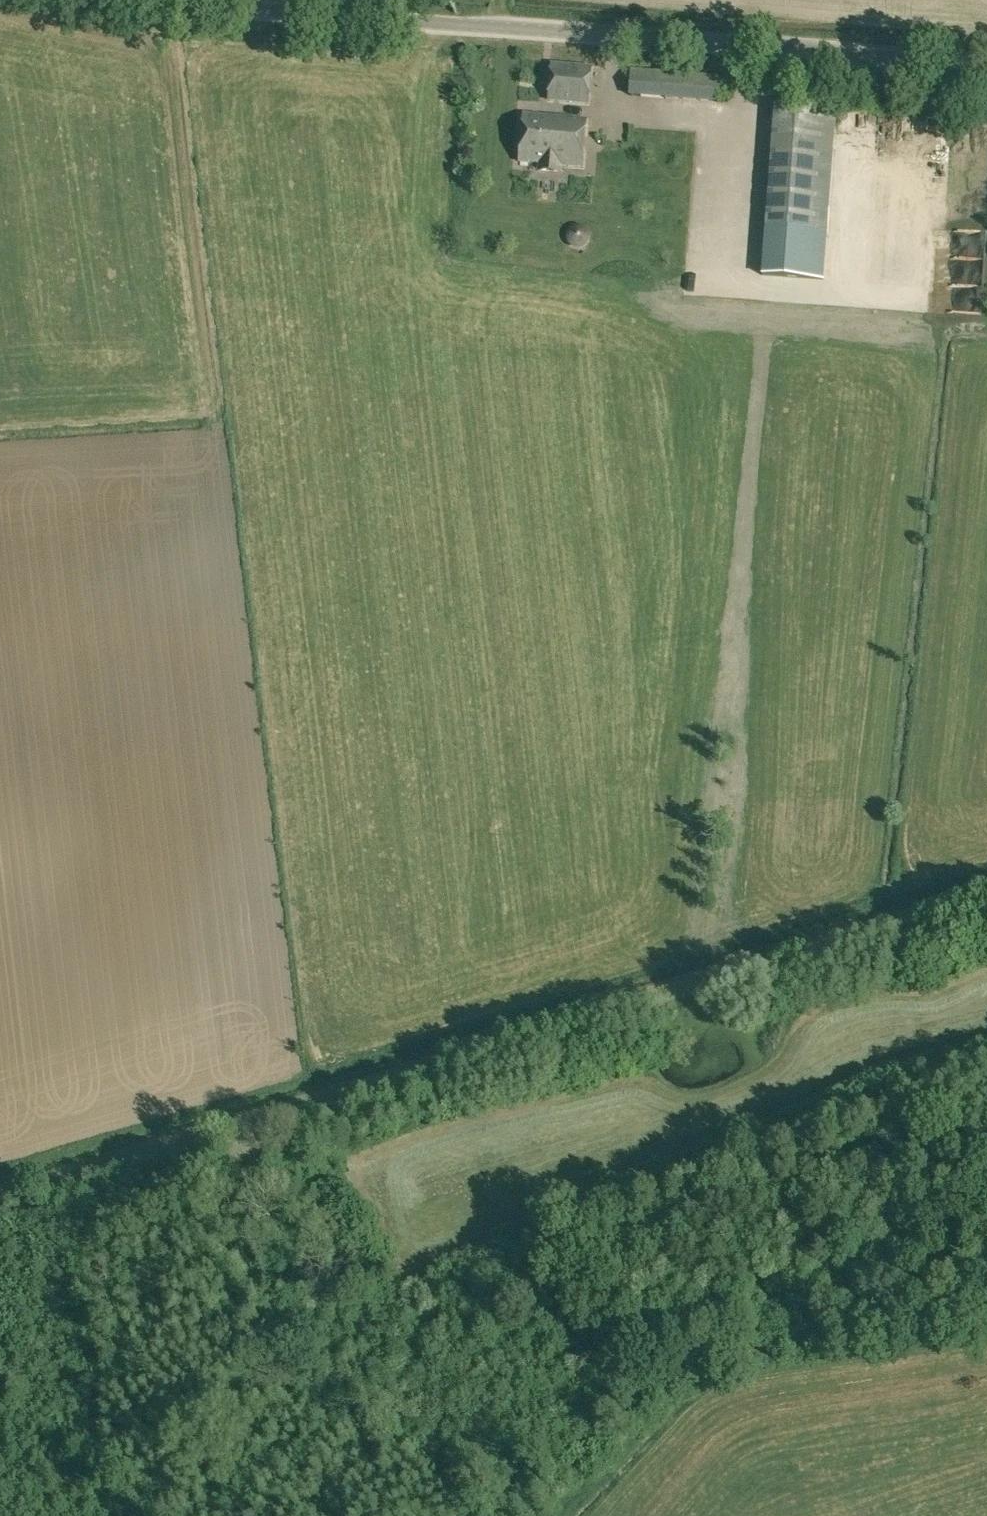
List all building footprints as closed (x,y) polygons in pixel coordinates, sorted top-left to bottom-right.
[(548,100),(589,103),(591,78),(591,67),(551,64),(548,100)] [(630,72),(629,95),(724,102),(726,79),(630,72)] [(762,275),(821,279),(835,111),(775,106),(762,275)] [(587,119),(523,114),(519,162),(537,163),(537,169),(561,171),(562,165),(583,167),(587,119)]
